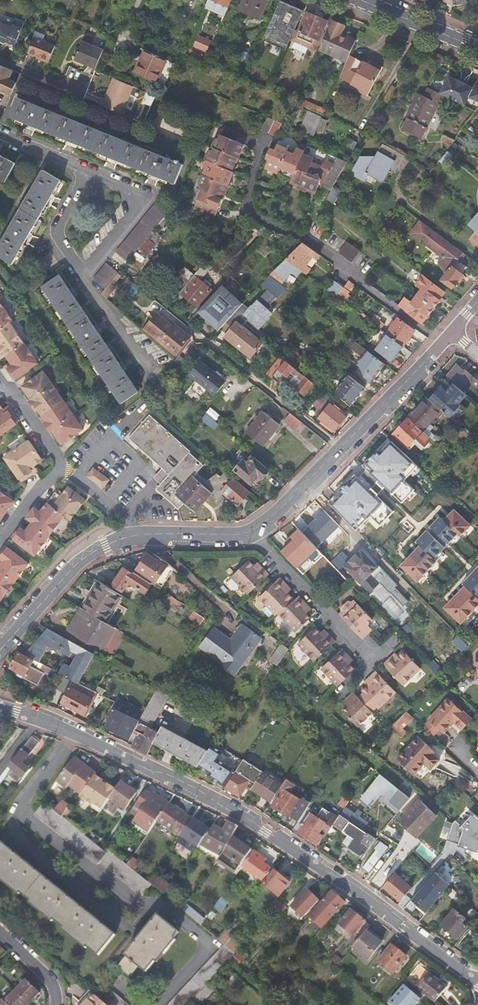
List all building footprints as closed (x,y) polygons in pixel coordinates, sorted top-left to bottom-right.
[(239,10),(259,19),(268,0),(243,0),(239,10)] [(315,50),(319,40),(327,21),(315,16),(315,13),(311,12),(310,13),(307,12),(299,31),(295,29),(291,39),(315,50)] [(332,18),(329,27),(319,48),(347,59),(349,55),(349,54),(357,38),(346,34),(345,35),(337,32),(337,30),(342,32),(346,24),(332,18)] [(14,48),(25,23),(15,19),(13,26),(6,23),(6,24),(0,22),(0,42),(14,48)] [(208,51),(213,40),(199,34),(194,45),(208,51)] [(42,59),(49,62),(56,46),(35,37),(29,52),(38,56),(42,58),(42,59)] [(170,40),(167,46),(185,53),(186,49),(179,46),(180,45),(170,40)] [(96,68),(104,49),(83,41),(76,59),(96,68)] [(157,82),(167,59),(146,50),(136,73),(157,82)] [(349,55),(347,59),(339,77),(352,84),(368,93),(374,82),(380,70),(370,65),(367,63),(363,60),(362,61),(349,54),(349,55)] [(372,62),(370,65),(380,70),(382,67),(372,62)] [(0,65),(0,89),(12,95),(21,73),(14,70),(0,65)] [(477,79),(477,75),(473,71),(467,80),(474,85),(477,79)] [(445,95),(464,105),(469,96),(477,101),(477,83),(476,82),(473,88),(465,84),(466,83),(456,78),(456,79),(448,75),(440,93),(445,95)] [(103,97),(99,105),(122,114),(134,86),(120,80),(114,78),(105,98),(103,97)] [(271,83),(268,90),(276,94),(279,86),(271,83)] [(368,93),(352,84),(350,88),(366,96),(368,93)] [(418,93),(406,116),(408,117),(426,126),(438,103),(441,104),(445,95),(440,93),(429,87),(424,96),(418,93)] [(325,107),(298,96),(295,102),(322,114),(325,107)] [(18,97),(10,117),(176,184),(184,164),(180,163),(180,160),(177,159),(176,161),(18,97)] [(138,112),(146,116),(151,106),(144,103),(143,104),(142,104),(138,112)] [(296,106),(292,115),(299,118),(303,109),(296,106)] [(298,125),(297,128),(313,135),(321,117),(308,111),(301,126),(298,125)] [(281,122),(267,116),(261,128),(276,135),(281,122)] [(421,136),(426,126),(408,117),(404,128),(421,136)] [(235,140),(239,131),(226,126),(220,140),(217,139),(215,140),(212,146),(212,147),(214,148),(213,151),(210,150),(208,151),(204,159),(206,160),(232,170),(235,162),(233,161),(235,157),(238,158),(242,148),(243,145),(243,144),(235,140)] [(454,140),(443,134),(440,140),(451,145),(454,140)] [(405,155),(382,143),(375,156),(360,156),(353,169),(356,171),(355,175),(363,180),(367,173),(369,174),(376,173),(376,177),(383,180),(388,172),(391,171),(393,166),(395,162),(399,164),(405,155)] [(271,145),(271,146),(340,175),(347,162),(337,157),(335,161),(337,162),(335,166),(331,164),(332,162),(325,159),(321,165),(312,161),(314,157),(303,153),(304,150),(297,147),(295,151),(292,153),(287,151),(288,148),(277,144),(276,147),(271,145)] [(340,175),(271,146),(269,149),(269,151),(267,154),(267,156),(270,157),(267,166),(279,171),(280,170),(282,171),(282,173),(288,176),(293,178),(292,181),(299,185),(298,186),(307,190),(308,189),(310,190),(316,193),(317,190),(319,187),(321,188),(323,185),(332,190),(340,175)] [(6,181),(16,163),(0,154),(0,178),(6,181)] [(231,171),(232,170),(206,160),(204,167),(205,169),(204,171),(229,181),(233,172),(231,171)] [(396,171),(399,164),(395,162),(393,166),(391,171),(396,171)] [(0,245),(0,257),(13,265),(62,180),(43,169),(0,245)] [(229,181),(204,171),(203,174),(201,173),(201,174),(200,174),(197,180),(199,183),(201,184),(196,198),(208,203),(212,194),(221,199),(221,198),(219,197),(221,194),(223,195),(227,185),(229,181)] [(123,267),(172,208),(160,198),(112,257),(123,267)] [(463,252),(421,220),(412,233),(421,240),(423,237),(427,240),(425,243),(444,257),(439,264),(448,272),(442,279),(452,287),(461,276),(468,267),(458,259),(463,252)] [(360,251),(347,241),(339,252),(352,262),(360,251)] [(149,242),(140,253),(145,257),(154,246),(149,242)] [(317,258),(320,254),(316,252),(303,242),(286,259),(301,270),(302,271),(306,273),(310,268),(306,265),(313,256),(317,258)] [(301,270),(286,259),(278,266),(274,270),(269,275),(282,284),(291,272),(297,276),(301,270)] [(110,283),(118,273),(107,263),(94,279),(105,288),(110,283)] [(121,274),(118,273),(110,283),(112,284),(121,274)] [(60,275),(42,286),(122,403),(139,392),(125,370),(128,368),(123,361),(120,363),(99,333),(103,331),(98,324),(95,326),(74,297),(77,295),(73,288),(70,289),(60,275)] [(423,288),(418,295),(435,308),(440,300),(439,299),(445,292),(429,280),(423,275),(418,281),(418,285),(423,288)] [(269,276),(265,282),(271,287),(268,291),(271,293),(274,296),(277,292),(279,294),(283,288),(269,276)] [(186,285),(180,292),(197,306),(210,291),(196,280),(190,288),(186,285)] [(344,287),(334,281),(328,290),(337,297),(344,287)] [(271,287),(265,282),(262,286),(268,291),(271,287)] [(110,283),(105,288),(106,289),(106,290),(110,294),(116,287),(112,284),(110,283)] [(222,284),(198,311),(219,330),(220,328),(231,316),(243,303),(222,284)] [(435,308),(418,295),(412,301),(405,296),(398,304),(406,310),(421,322),(422,322),(427,314),(429,316),(435,308)] [(0,302),(0,359),(6,355),(11,362),(13,365),(7,369),(15,380),(39,363),(10,322),(13,320),(0,302)] [(144,328),(146,330),(157,316),(172,328),(174,326),(157,312),(144,328)] [(157,316),(146,330),(175,354),(189,338),(174,325),(174,326),(172,328),(157,316)] [(231,316),(220,328),(227,334),(224,337),(251,357),(263,341),(247,328),(237,320),(231,316)] [(386,333),(403,345),(414,330),(397,317),(386,333)] [(391,361),(403,345),(386,333),(379,328),(369,341),(376,347),(374,349),(391,361)] [(189,338),(175,354),(177,356),(191,339),(189,338)] [(356,341),(352,348),(362,353),(366,346),(356,341)] [(385,363),(366,349),(355,363),(374,377),(385,363)] [(286,360),(282,356),(279,359),(278,358),(266,373),(271,377),(286,360)] [(189,374),(208,389),(219,375),(200,360),(189,374)] [(314,383),(286,360),(271,377),(277,382),(287,370),(296,377),(291,383),(304,394),(314,383)] [(455,366),(446,376),(461,390),(470,379),(455,366)] [(47,377),(44,372),(23,387),(27,393),(25,395),(35,409),(39,405),(41,407),(38,409),(47,421),(50,420),(51,422),(46,425),(56,439),(58,437),(61,442),(63,444),(84,429),(81,424),(81,420),(72,408),(69,407),(59,393),(60,390),(51,377),(47,377)] [(348,374),(336,391),(352,404),(365,387),(348,374)] [(219,375),(208,389),(215,394),(226,381),(219,375)] [(443,378),(429,395),(443,407),(458,391),(443,378)] [(322,394),(315,404),(321,408),(328,398),(322,394)] [(427,398),(408,417),(422,429),(423,430),(442,411),(427,398)] [(20,422),(12,410),(10,412),(6,407),(4,409),(0,404),(0,436),(20,422)] [(330,404),(319,417),(334,430),(345,417),(330,404)] [(263,411),(246,433),(263,446),(280,424),(263,411)] [(297,429),(303,421),(291,412),(285,419),(297,429)] [(234,477),(226,470),(221,476),(217,473),(207,480),(197,472),(203,465),(189,452),(190,451),(149,415),(139,426),(170,454),(195,476),(212,492),(221,499),(223,496),(228,500),(230,498),(239,505),(250,492),(234,478),(234,477)] [(421,450),(431,439),(423,430),(422,429),(421,431),(407,418),(393,434),(409,449),(414,443),(421,450)] [(170,454),(139,426),(128,438),(162,468),(169,474),(163,481),(161,483),(184,502),(184,503),(194,511),(210,494),(219,501),(221,499),(212,492),(195,476),(170,454)] [(43,460),(30,441),(5,458),(22,482),(34,473),(33,471),(37,469),(35,466),(43,460)] [(243,460),(235,469),(252,483),(259,475),(262,478),(269,470),(253,456),(247,463),(243,460)] [(109,479),(94,468),(88,476),(103,487),(109,479)] [(156,475),(163,481),(169,474),(162,468),(159,472),(156,475)] [(410,469),(385,495),(402,511),(426,484),(410,469)] [(178,509),(184,503),(184,502),(161,483),(160,484),(156,489),(178,509)] [(13,538),(36,555),(66,515),(72,520),(86,499),(69,487),(62,496),(59,493),(56,492),(49,502),(41,512),(38,509),(36,507),(28,518),(33,522),(26,532),(21,527),(13,538)] [(389,519),(379,509),(359,488),(352,496),(353,497),(343,508),(361,527),(371,537),(389,519)] [(0,490),(0,521),(15,501),(0,490)] [(431,525),(449,542),(458,533),(461,536),(473,524),(455,507),(445,518),(441,515),(431,525)] [(289,545),(282,551),(303,574),(323,555),(298,528),(291,535),(294,540),(289,545)] [(420,544),(400,564),(418,580),(448,548),(427,528),(416,540),(420,544)] [(7,546),(0,555),(0,557),(5,561),(0,567),(0,602),(30,563),(7,546)] [(362,550),(344,566),(361,583),(378,567),(362,550)] [(152,556),(147,553),(136,569),(140,572),(139,574),(152,583),(156,585),(170,565),(170,564),(154,553),(152,556)] [(248,559),(231,575),(248,593),(269,573),(260,564),(256,568),(253,565),(248,559)] [(445,609),(463,623),(477,604),(477,567),(445,609)] [(139,574),(134,571),(133,573),(124,568),(114,585),(123,591),(129,582),(146,592),(152,583),(139,574)] [(369,577),(375,586),(381,581),(374,573),(369,577)] [(248,593),(231,575),(231,576),(247,594),(248,593)] [(258,597),(275,614),(277,612),(293,598),(287,592),(285,590),(288,586),(280,577),(258,597)] [(96,580),(88,594),(113,608),(121,595),(96,580)] [(88,594),(80,606),(84,609),(105,621),(113,608),(88,594)] [(299,596),(294,600),(279,614),(295,632),(310,617),(305,612),(308,610),(304,606),(306,604),(299,596)] [(342,612),(339,614),(343,618),(362,639),(368,633),(366,631),(370,628),(367,625),(372,620),(358,604),(354,601),(352,603),(347,603),(343,607),(342,612)] [(105,621),(84,609),(72,629),(91,641),(94,635),(106,643),(115,627),(105,621)] [(200,624),(204,617),(194,610),(189,617),(200,624)] [(242,623),(233,636),(230,640),(212,627),(199,645),(235,671),(253,648),(261,637),(242,623)] [(297,643),(314,661),(316,658),(324,651),(335,641),(326,632),(322,635),(320,632),(315,627),(307,634),(300,641),(297,643)] [(49,628),(26,655),(34,659),(41,663),(42,663),(49,650),(46,648),(48,645),(71,658),(75,651),(82,655),(73,670),(66,666),(62,674),(72,679),(79,683),(96,654),(49,628)] [(286,647),(284,645),(273,661),(278,665),(289,649),(286,647)] [(347,677),(354,670),(355,670),(350,664),(347,661),(351,658),(342,649),(331,659),(347,677)] [(34,659),(26,655),(19,651),(10,667),(25,675),(24,677),(38,684),(44,672),(51,676),(54,669),(42,663),(41,663),(34,659)] [(395,660),(392,656),(382,665),(402,686),(420,670),(403,652),(398,657),(395,660)] [(324,666),(341,683),(347,677),(331,659),(324,666)] [(321,668),(338,686),(341,683),(324,666),(321,668)] [(395,692),(376,671),(370,676),(366,680),(370,683),(367,686),(361,691),(362,693),(376,707),(377,709),(390,697),(395,692)] [(72,679),(61,702),(75,709),(87,687),(79,683),(72,679)] [(359,697),(354,691),(351,694),(347,697),(349,699),(346,703),(348,706),(343,711),(357,726),(370,714),(373,712),(372,711),(359,697)] [(362,693),(359,697),(372,711),(376,707),(362,693)] [(164,701),(153,695),(145,712),(139,721),(149,727),(150,727),(164,701)] [(463,730),(472,720),(448,699),(424,727),(433,736),(440,729),(444,732),(454,721),(463,730)] [(105,726),(130,739),(134,731),(139,722),(139,721),(145,712),(137,708),(133,715),(136,716),(131,725),(127,723),(131,717),(113,708),(105,726)] [(412,717),(406,711),(404,713),(392,725),(402,735),(406,730),(402,727),(412,717)] [(153,743),(159,731),(150,727),(149,727),(139,722),(134,731),(140,733),(133,747),(146,754),(152,742),(153,743)] [(198,766),(200,763),(207,750),(162,727),(159,731),(153,743),(193,763),(196,765),(198,766)] [(411,743),(434,764),(439,759),(433,753),(429,749),(431,747),(418,735),(411,743)] [(39,742),(32,736),(8,766),(10,768),(17,773),(13,778),(18,782),(22,777),(28,768),(29,766),(24,761),(39,742)] [(431,768),(434,764),(411,743),(397,758),(414,774),(424,763),(431,768)] [(208,772),(207,775),(217,781),(215,784),(222,788),(235,770),(219,760),(223,753),(212,745),(200,763),(198,766),(208,772)] [(74,758),(56,782),(66,789),(68,786),(80,795),(95,775),(74,758)] [(8,766),(0,777),(0,784),(7,775),(10,768),(8,766)] [(31,770),(28,768),(22,777),(24,778),(31,770)] [(236,770),(225,787),(239,796),(244,788),(247,790),(251,783),(248,782),(250,780),(236,770)] [(262,771),(252,787),(272,801),(281,787),(282,785),(262,771)] [(409,797),(380,774),(361,798),(368,804),(382,788),(391,795),(391,796),(403,805),(409,797)] [(103,781),(96,775),(80,797),(92,805),(92,808),(100,813),(113,794),(116,789),(108,784),(107,786),(102,782),(103,781)] [(283,788),(272,805),(275,807),(292,817),(302,800),(295,796),(300,787),(287,779),(282,785),(281,787),(283,788)] [(136,792),(121,782),(116,789),(113,794),(110,799),(125,809),(136,792)] [(145,791),(135,806),(148,815),(145,819),(149,822),(152,818),(157,821),(169,803),(153,793),(152,796),(145,791)] [(344,808),(349,800),(344,796),(339,805),(344,808)] [(60,797),(51,808),(62,817),(71,806),(60,797)] [(418,799),(399,821),(416,837),(436,815),(418,799)] [(51,808),(44,802),(35,813),(98,864),(101,861),(142,895),(151,884),(148,882),(136,872),(128,865),(110,850),(107,853),(84,835),(62,817),(51,808)] [(169,803),(157,821),(163,825),(161,828),(164,831),(165,830),(166,827),(180,836),(186,827),(192,819),(169,803)] [(347,805),(342,811),(350,817),(355,811),(347,805)] [(326,823),(310,812),(303,823),(297,832),(316,845),(323,835),(319,833),(326,823)] [(340,814),(334,823),(362,843),(368,834),(350,823),(351,821),(340,814)] [(184,840),(197,849),(197,848),(200,844),(203,840),(202,840),(211,826),(203,820),(202,822),(193,817),(192,819),(186,827),(190,830),(184,840)] [(476,820),(472,823),(471,821),(465,827),(471,833),(477,841),(477,822),(476,820)] [(214,824),(203,840),(200,844),(221,856),(223,854),(225,851),(233,837),(239,826),(229,821),(224,830),(214,824)] [(252,850),(233,837),(225,851),(223,854),(230,859),(226,865),(236,873),(252,850)] [(200,844),(197,848),(218,861),(218,860),(221,856),(200,844)] [(376,850),(363,867),(369,872),(382,855),(376,850)] [(254,851),(243,867),(262,881),(271,869),(263,863),(265,859),(254,851)] [(223,854),(221,856),(218,860),(226,865),(230,859),(223,854)] [(133,856),(128,865),(136,872),(141,863),(133,856)] [(38,870),(21,890),(32,899),(31,901),(53,919),(54,918),(65,927),(64,928),(85,947),(87,945),(98,954),(115,935),(38,870)] [(155,872),(148,882),(165,893),(170,886),(159,878),(161,876),(155,872)] [(275,872),(264,885),(278,896),(289,884),(281,877),(282,875),(278,872),(276,873),(275,872)] [(404,896),(412,887),(395,872),(383,886),(397,897),(400,892),(404,896)] [(431,902),(412,886),(412,887),(404,896),(403,898),(407,901),(407,902),(421,913),(431,902)] [(291,907),(303,918),(319,901),(307,890),(291,907)] [(333,892),(313,913),(320,919),(323,916),(328,920),(336,912),(338,914),(340,912),(338,910),(345,903),(333,892)] [(228,901),(221,896),(213,906),(220,911),(228,901)] [(402,908),(407,901),(403,898),(397,904),(402,908)] [(280,902),(270,914),(276,919),(286,907),(280,902)] [(186,904),(181,909),(200,925),(204,919),(186,904)] [(454,908),(440,925),(456,938),(466,926),(461,922),(465,917),(454,908)] [(368,928),(370,925),(351,910),(339,925),(353,936),(355,934),(360,938),(366,931),(368,928)] [(157,916),(132,946),(116,965),(129,975),(138,965),(145,971),(152,962),(154,960),(156,961),(175,939),(173,938),(177,933),(157,916)] [(477,917),(468,928),(475,934),(477,930),(477,918),(477,917)] [(228,927),(218,940),(224,944),(234,953),(235,954),(242,946),(230,937),(234,932),(228,927)] [(373,937),(376,934),(368,928),(366,931),(373,937)] [(360,938),(353,947),(368,960),(384,941),(376,934),(373,937),(366,931),(360,938)] [(224,944),(183,988),(167,1004),(186,1004),(193,997),(234,953),(224,944)] [(391,944),(378,960),(393,973),(406,957),(391,944)] [(429,973),(416,989),(434,1003),(447,987),(429,973)] [(15,991),(28,1004),(39,992),(26,980),(15,991)] [(207,985),(191,1003),(193,1004),(194,1004),(200,1004),(213,990),(207,985)] [(389,1004),(390,1004),(414,1004),(420,999),(405,986),(389,1004)] [(100,999),(106,1004),(127,1004),(108,989),(100,999)] [(83,1004),(106,1004),(100,999),(89,990),(84,996),(88,1000),(83,1004)] [(28,1004),(15,991),(4,1002),(8,1004),(27,1004),(28,1004)]
